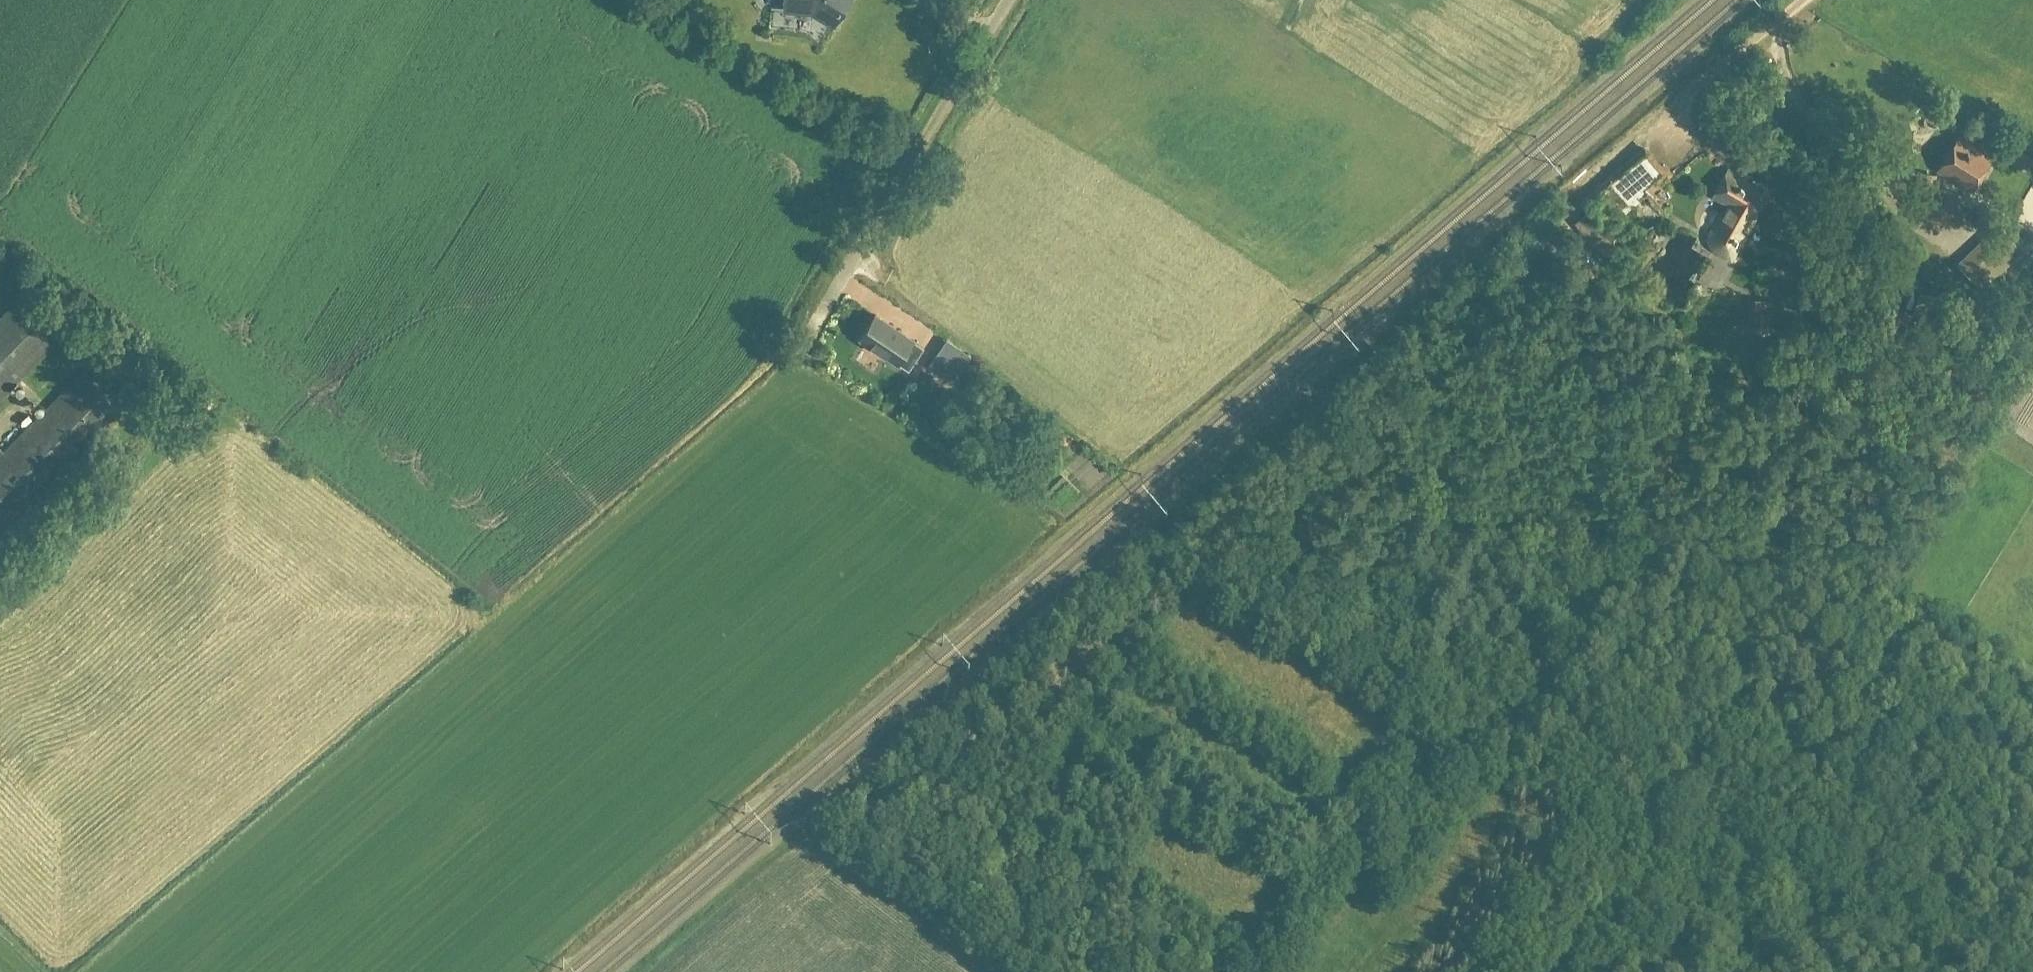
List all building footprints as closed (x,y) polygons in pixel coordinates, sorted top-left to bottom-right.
[(845,0),(772,0),(772,7),(814,11),(832,22),(845,0)] [(1977,191),(1997,159),(1964,138),(1944,171),(1977,191)] [(1603,227),(1663,175),(1666,179),(1672,174),(1664,165),(1661,168),(1645,149),(1642,151),(1644,152),(1583,205),(1603,227)] [(2016,149),(2011,159),(2027,169),(2032,159),(2016,149)] [(1721,215),(1712,231),(1711,233),(1711,236),(1711,238),(1712,240),(1712,242),(1713,244),(1715,246),(1716,248),(1733,258),(1756,218),(1755,217),(1769,193),(1730,170),(1715,196),(1732,206),(1725,218),(1721,215)] [(1983,290),(2023,251),(2002,229),(1962,268),(1983,290)] [(0,320),(0,400),(54,346),(14,306),(0,320)] [(875,315),(860,339),(898,364),(907,351),(917,359),(924,348),(913,341),(914,341),(875,315)] [(954,382),(963,369),(939,352),(930,366),(954,382)] [(122,415),(82,374),(4,453),(0,448),(0,537),(122,415)]
